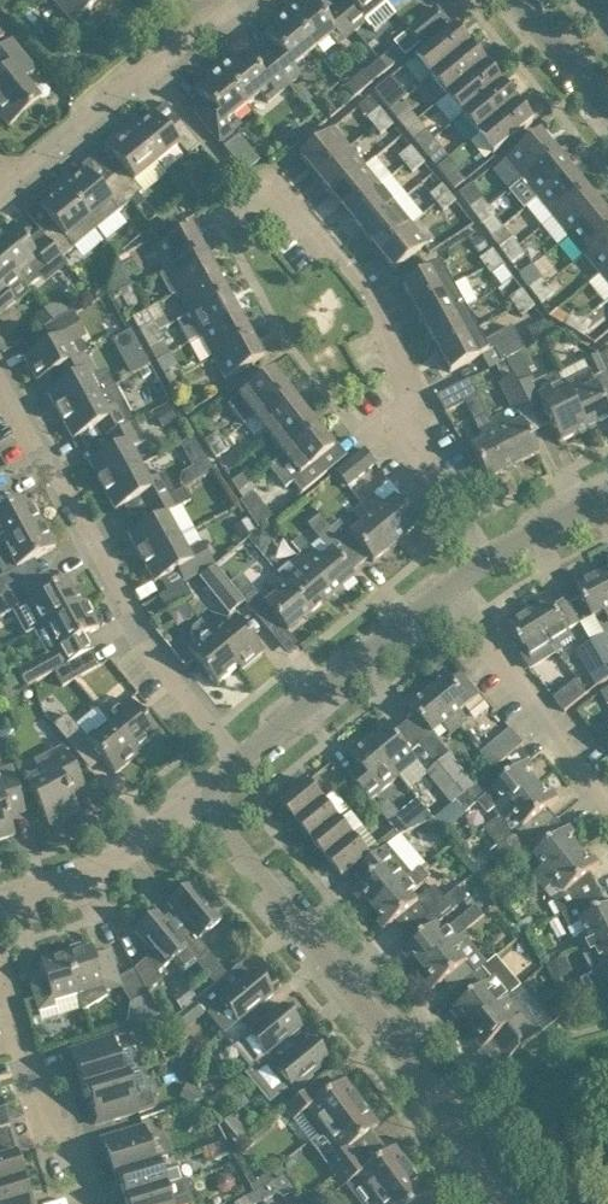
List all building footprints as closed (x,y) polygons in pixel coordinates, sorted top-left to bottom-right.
[(73,24),(100,0),(52,0),(73,24)] [(283,13),(314,50),(334,33),(342,42),(354,32),(329,0),(326,0),(316,8),(310,0),(309,0),(297,10),(292,5),(283,13)] [(354,32),(366,22),(375,31),(396,14),(386,2),(386,3),(383,0),(329,0),(354,32)] [(408,30),(419,43),(447,21),(436,7),(408,30)] [(273,44),(262,54),(288,86),(301,76),(293,67),(314,50),(283,13),(274,20),(278,25),(266,35),(273,44)] [(414,59),(429,78),(438,71),(471,44),(455,24),(422,52),(414,59)] [(22,81),(34,70),(10,40),(0,49),(0,116),(9,126),(38,102),(22,81)] [(429,78),(445,98),(454,90),(487,63),(471,44),(438,71),(429,78)] [(398,62),(390,52),(380,60),(388,70),(398,62)] [(225,60),(216,68),(247,105),(260,94),(268,103),(288,86),(262,54),(251,63),(243,54),(230,65),(225,60)] [(454,90),(445,98),(461,116),(503,82),(487,63),(454,90)] [(247,105),(216,68),(208,75),(212,80),(198,92),(205,100),(193,111),(245,173),(259,161),(244,142),(234,131),(241,125),(234,116),(247,105)] [(345,87),(354,98),(371,83),(362,73),(345,87)] [(374,92),(390,111),(402,101),(386,82),(374,92)] [(461,116),(476,135),(518,101),(503,82),(461,116)] [(367,118),(374,127),(386,117),(370,98),(358,108),(367,118)] [(390,111),(406,130),(417,120),(402,101),(390,111)] [(518,101),(476,135),(492,155),(501,148),(532,122),(516,103),(518,101)] [(137,120),(127,128),(157,163),(179,145),(187,155),(199,145),(180,121),(168,131),(155,115),(142,125),(137,120)] [(386,117),(374,127),(381,135),(393,126),(386,117)] [(406,130),(421,149),(433,139),(417,120),(406,130)] [(123,168),(111,178),(131,201),(143,192),(144,193),(166,175),(157,163),(127,128),(105,146),(123,168)] [(277,142),(286,153),(303,140),(294,129),(277,142)] [(299,156),(315,176),(348,149),(332,129),(299,156)] [(505,160),(521,180),(555,152),(539,133),(505,160)] [(421,149),(437,168),(449,158),(433,139),(421,149)] [(398,157),(405,165),(417,155),(411,147),(398,157)] [(315,176),(331,195),(364,167),(348,149),(315,176)] [(521,180),(537,199),(570,171),(555,152),(521,180)] [(417,155),(405,165),(412,174),(424,163),(417,155)] [(449,158),(437,168),(455,189),(464,181),(457,173),(457,168),(449,158)] [(331,195),(346,214),(379,186),(364,167),(331,195)] [(69,176),(59,184),(88,220),(96,230),(131,201),(111,178),(99,187),(86,171),(73,182),(69,176)] [(537,199),(553,218),(586,190),(570,171),(537,199)] [(54,224),(42,234),(61,258),(96,230),(88,220),(59,184),(49,192),(54,198),(41,208),(54,224)] [(459,193),(476,217),(489,207),(472,184),(459,193)] [(430,195),(436,203),(449,193),(442,185),(430,195)] [(346,214),(362,233),(395,205),(379,186),(346,214)] [(553,218),(568,237),(601,209),(586,190),(553,218)] [(449,193),(436,203),(453,224),(465,213),(449,193)] [(362,233),(377,252),(411,224),(395,205),(362,233)] [(489,207),(476,217),(482,225),(495,216),(489,207)] [(584,256),(607,236),(607,217),(601,209),(568,237),(584,256)] [(411,224),(377,252),(394,271),(427,244),(411,224)] [(0,236),(0,257),(20,281),(20,280),(28,289),(41,278),(45,283),(67,265),(64,261),(61,258),(42,234),(39,231),(26,242),(13,225),(0,236)] [(491,236),(504,254),(516,245),(503,227),(491,236)] [(153,249),(166,272),(204,251),(191,229),(153,249)] [(488,248),(479,236),(471,241),(479,254),(488,248)] [(591,282),(599,275),(607,268),(607,236),(584,256),(575,263),(591,282)] [(504,254),(518,274),(531,264),(516,245),(504,254)] [(480,260),(486,268),(499,259),(493,250),(480,260)] [(171,297),(177,293),(215,272),(204,251),(166,272),(159,275),(171,297)] [(0,257),(0,315),(9,307),(6,303),(12,298),(7,291),(20,281),(0,257)] [(499,259),(486,268),(492,276),(505,267),(499,259)] [(402,285),(414,308),(452,287),(439,264),(402,285)] [(518,274),(533,294),(546,284),(531,264),(518,274)] [(607,299),(607,268),(599,275),(591,282),(588,284),(604,303),(607,299)] [(177,293),(189,315),(227,294),(215,272),(177,293)] [(509,299),(515,308),(528,299),(513,279),(497,290),(506,302),(509,299)] [(118,292),(124,301),(138,293),(132,284),(118,292)] [(546,284),(533,294),(541,305),(554,295),(546,284)] [(414,308),(426,329),(463,308),(452,287),(414,308)] [(138,293),(124,301),(129,311),(143,303),(138,293)] [(189,343),(201,336),(239,315),(227,294),(189,315),(177,321),(189,343)] [(528,299),(515,308),(521,316),(534,307),(528,299)] [(132,318),(144,339),(159,331),(169,326),(158,304),(132,318)] [(426,329),(438,350),(475,330),(463,308),(426,329)] [(38,320),(37,324),(38,328),(40,332),(42,330),(54,324),(55,323),(45,311),(42,313),(39,316),(38,320)] [(565,326),(573,331),(581,317),(573,312),(565,326)] [(23,357),(37,382),(49,375),(74,361),(67,347),(86,337),(73,314),(55,323),(54,324),(42,330),(43,332),(45,331),(51,342),(23,357)] [(201,336),(213,358),(251,337),(239,315),(201,336)] [(581,317),(573,331),(583,337),(591,323),(581,317)] [(505,360),(519,353),(525,350),(512,326),(483,343),(475,330),(438,350),(450,373),(482,355),(489,369),(496,365),(505,360)] [(159,331),(144,339),(148,348),(163,340),(159,331)] [(251,337),(213,358),(225,380),(263,359),(251,337)] [(140,349),(121,359),(131,377),(150,366),(140,349)] [(156,361),(167,383),(182,375),(170,352),(156,361)] [(519,353),(505,360),(529,408),(543,401),(519,353)] [(46,392),(60,416),(98,396),(89,380),(97,376),(86,354),(74,361),(49,375),(37,382),(43,393),(46,392)] [(563,384),(586,430),(607,418),(607,378),(605,372),(597,355),(559,375),(563,383),(563,384)] [(505,360),(496,365),(503,381),(499,383),(515,415),(529,408),(505,360)] [(244,425),(254,417),(288,390),(272,370),(253,385),(238,397),(228,405),(244,425)] [(182,375),(167,383),(172,393),(187,385),(182,375)] [(436,397),(445,413),(466,401),(477,397),(468,379),(457,385),(436,397)] [(586,430),(563,384),(550,390),(556,403),(543,410),(549,421),(560,443),(586,430)] [(102,439),(105,438),(134,422),(123,402),(114,386),(98,396),(60,416),(73,440),(96,427),(102,439)] [(254,417),(269,437),(303,409),(288,390),(254,417)] [(168,406),(155,414),(163,428),(177,420),(168,406)] [(269,437),(284,456),(318,429),(303,409),(269,437)] [(490,421),(487,414),(474,421),(477,427),(477,428),(483,440),(470,447),(487,480),(513,467),(490,421)] [(502,414),(490,421),(513,467),(539,453),(522,421),(509,427),(502,414)] [(89,462),(102,487),(139,466),(131,450),(145,442),(134,422),(105,438),(112,450),(89,462)] [(318,429),(284,456),(270,467),(285,487),(293,481),(302,492),(327,473),(318,461),(334,449),(318,429)] [(217,432),(204,441),(209,450),(223,441),(217,432)] [(223,441),(209,450),(215,458),(215,459),(229,450),(223,441)] [(364,449),(345,464),(335,472),(348,487),(357,478),(376,463),(364,449)] [(207,460),(184,472),(191,484),(214,472),(207,460)] [(150,507),(164,499),(175,493),(164,473),(148,482),(139,466),(102,487),(115,511),(143,495),(150,507)] [(245,474),(232,482),(237,491),(251,483),(245,474)] [(237,491),(243,500),(256,491),(251,483),(237,491)] [(175,493),(164,499),(171,511),(171,512),(190,501),(183,489),(175,493)] [(373,495),(362,504),(395,544),(417,525),(394,497),(383,506),(373,495)] [(41,522),(30,502),(26,505),(23,499),(0,512),(0,545),(41,522)] [(340,521),(330,529),(359,565),(369,557),(373,562),(395,544),(362,504),(351,513),(360,525),(350,533),(340,521)] [(141,558),(179,538),(166,514),(128,535),(141,558)] [(311,547),(299,556),(332,596),(354,577),(350,573),(359,565),(330,529),(319,515),(307,525),(329,551),(320,558),(311,547)] [(246,519),(234,527),(241,538),(254,530),(246,519)] [(2,567),(12,561),(16,569),(55,548),(41,522),(0,545),(0,566),(2,567)] [(249,538),(259,550),(271,540),(261,528),(249,538)] [(184,583),(214,566),(202,544),(187,552),(179,538),(141,558),(155,583),(177,570),(184,583)] [(278,574),(277,574),(310,614),(332,596),(299,556),(288,565),(297,577),(287,585),(278,574)] [(229,615),(244,602),(230,584),(215,566),(214,566),(199,579),(229,615)] [(20,586),(12,571),(0,577),(0,597),(20,586)] [(599,577),(607,593),(607,572),(599,577)] [(230,584),(244,602),(267,630),(278,621),(288,632),(310,614),(277,574),(266,584),(275,595),(265,603),(256,592),(249,598),(244,591),(247,588),(238,577),(230,584)] [(599,577),(586,583),(583,577),(575,582),(593,618),(605,612),(607,618),(607,593),(599,577)] [(42,626),(85,603),(85,602),(81,604),(67,580),(36,597),(28,582),(20,586),(0,597),(0,617),(29,602),(42,626)] [(192,597),(184,583),(159,597),(167,611),(188,600),(192,597)] [(543,606),(531,614),(555,653),(576,640),(570,630),(554,606),(548,596),(540,601),(543,606)] [(85,603),(42,626),(42,627),(46,624),(60,649),(60,650),(55,653),(63,667),(86,654),(92,651),(94,650),(86,635),(99,628),(85,603)] [(555,653),(531,614),(518,622),(515,616),(507,621),(528,656),(540,649),(546,659),(555,653)] [(592,643),(607,671),(607,636),(607,634),(606,635),(596,617),(583,625),(593,642),(592,643)] [(210,632),(241,670),(263,652),(235,618),(214,636),(210,632)] [(241,670),(210,632),(201,621),(193,628),(192,638),(196,644),(188,651),(194,659),(216,685),(238,667),(241,671),(241,670)] [(592,643),(577,651),(597,686),(607,680),(607,671),(592,643)] [(86,654),(63,667),(54,673),(62,688),(79,678),(94,669),(100,666),(92,651),(86,654)] [(188,651),(178,659),(185,667),(194,659),(188,651)] [(54,673),(63,667),(55,653),(41,661),(19,673),(27,689),(54,673)] [(442,683),(430,692),(460,728),(468,720),(461,711),(480,696),(461,673),(452,680),(445,672),(438,678),(442,683)] [(588,694),(576,681),(554,699),(565,712),(588,694)] [(408,702),(434,734),(443,726),(451,735),(460,728),(430,692),(419,701),(415,697),(408,702)] [(128,700),(106,719),(137,756),(138,756),(135,752),(156,734),(128,700)] [(51,708),(45,714),(53,724),(60,719),(51,708)] [(66,716),(54,727),(82,761),(95,751),(115,775),(137,756),(106,719),(105,719),(97,709),(75,727),(66,716)] [(453,805),(458,800),(465,795),(422,743),(411,752),(401,739),(385,721),(378,727),(382,732),(371,741),(400,777),(401,776),(411,789),(428,775),(445,796),(453,805)] [(495,770),(507,759),(524,746),(510,729),(481,754),(495,770)] [(422,743),(465,795),(476,785),(451,754),(434,734),(422,743)] [(371,801),(400,777),(371,741),(360,751),(356,746),(348,752),(359,764),(349,773),(371,801)] [(28,788),(36,802),(47,823),(62,816),(63,819),(79,810),(70,793),(84,786),(70,759),(63,746),(34,761),(43,780),(28,788)] [(493,810),(499,817),(538,785),(528,773),(534,769),(528,762),(516,771),(507,759),(495,770),(476,785),(465,795),(458,800),(467,811),(478,802),(488,814),(493,810)] [(15,835),(7,811),(23,806),(16,783),(11,766),(0,770),(0,840),(15,835)] [(282,804),(298,823),(325,799),(310,781),(282,804)] [(538,785),(499,817),(485,829),(499,846),(491,854),(501,865),(516,852),(517,853),(538,835),(549,826),(557,820),(547,808),(558,799),(552,792),(547,796),(538,785)] [(325,799),(298,823),(312,841),(340,817),(325,799)] [(420,826),(435,818),(419,799),(406,810),(420,826)] [(402,813),(390,823),(401,836),(415,828),(402,813)] [(327,859),(355,835),(340,817),(312,841),(327,859)] [(538,835),(517,853),(527,865),(537,857),(536,855),(551,843),(558,837),(549,826),(538,835)] [(355,836),(355,835),(327,859),(343,877),(370,854),(373,858),(383,849),(365,828),(355,836)] [(534,875),(541,883),(580,851),(570,839),(575,835),(569,828),(558,837),(551,843),(536,855),(537,857),(545,867),(534,875)] [(365,896),(374,908),(413,875),(421,868),(426,864),(409,842),(406,839),(403,841),(400,837),(383,849),(373,858),(355,873),(365,884),(354,893),(360,900),(365,896)] [(555,900),(562,914),(601,894),(591,873),(600,865),(594,858),(589,862),(580,851),(541,883),(547,890),(557,882),(565,892),(555,900)] [(413,875),(374,908),(384,919),(379,923),(385,931),(396,921),(405,933),(432,911),(446,899),(436,886),(417,901),(411,894),(430,878),(421,868),(413,875)] [(493,872),(483,880),(489,888),(500,879),(493,872)] [(181,931),(203,958),(209,953),(198,939),(220,921),(207,905),(190,885),(186,888),(182,887),(178,891),(177,895),(168,903),(187,926),(181,931)] [(459,888),(446,899),(432,911),(441,922),(455,910),(469,898),(459,888)] [(580,949),(607,934),(607,907),(601,894),(562,914),(570,928),(582,922),(588,934),(576,940),(580,949)] [(221,900),(207,905),(220,921),(231,912),(221,900)] [(458,921),(466,931),(485,916),(476,906),(458,921)] [(134,969),(146,992),(163,979),(157,972),(164,967),(173,960),(183,973),(196,963),(203,958),(181,931),(175,936),(156,912),(153,915),(149,915),(144,919),(144,923),(134,930),(153,954),(134,969)] [(531,920),(519,926),(526,933),(535,928),(531,920)] [(414,956),(423,968),(463,934),(457,927),(446,935),(437,924),(422,938),(403,953),(409,960),(414,956)] [(445,981),(455,992),(483,968),(488,964),(478,953),(468,961),(459,950),(469,942),(463,934),(423,968),(433,979),(428,983),(434,990),(445,981)] [(580,949),(593,974),(582,980),(591,999),(607,990),(607,934),(580,949)] [(127,1026),(146,1020),(159,1016),(146,992),(134,969),(118,978),(110,952),(95,956),(92,947),(84,949),(80,945),(70,948),(69,954),(66,955),(78,994),(82,1009),(83,1011),(106,997),(105,992),(120,987),(131,1004),(127,1026)] [(54,1002),(78,994),(66,955),(41,962),(43,972),(28,976),(39,1011),(55,1006),(54,1002)] [(463,1016),(473,1027),(512,995),(522,986),(498,956),(488,964),(483,968),(455,992),(463,1003),(452,1013),(458,1020),(463,1016)] [(547,965),(552,975),(560,980),(569,977),(570,968),(564,956),(547,965)] [(195,1001),(224,1035),(247,1016),(273,994),(270,990),(271,986),(267,982),(263,981),(255,972),(233,991),(223,978),(195,1001)] [(172,998),(182,1011),(195,1000),(184,988),(172,998)] [(543,1031),(512,995),(473,1027),(482,1038),(477,1043),(483,1050),(494,1041),(504,1052),(509,1059),(543,1031)] [(558,1020),(561,1018),(569,1011),(556,995),(545,1004),(558,1020)] [(252,1068),(276,1048),(301,1027),(298,1024),(298,1020),(295,1015),(291,1015),(283,1005),(256,1027),(247,1016),(224,1035),(233,1046),(242,1059),(250,1068),(252,1068)] [(177,1016),(167,1024),(176,1036),(186,1027),(177,1016)] [(71,1050),(82,1088),(128,1074),(128,1073),(124,1074),(117,1053),(132,1048),(128,1034),(113,1040),(112,1037),(71,1050)] [(276,1048),(252,1068),(245,1074),(269,1103),(289,1087),(292,1091),(329,1061),(326,1057),(326,1053),(322,1049),(318,1048),(311,1039),(285,1060),(276,1048)] [(128,1074),(82,1088),(83,1089),(86,1087),(98,1125),(155,1107),(150,1092),(135,1097),(128,1074)] [(322,1133),(322,1134),(361,1104),(344,1081),(318,1101),(309,1090),(291,1105),(285,1110),(293,1120),(300,1115),(317,1137),(322,1133)] [(186,1083),(181,1095),(195,1102),(203,1099),(198,1089),(186,1083)] [(221,1094),(217,1088),(209,1085),(203,1089),(210,1101),(221,1094)] [(326,1164),(335,1176),(360,1157),(352,1146),(378,1126),(361,1104),(322,1134),(338,1155),(326,1164)] [(8,1128),(1,1105),(0,1105),(0,1131),(8,1128)] [(223,1122),(239,1141),(248,1134),(232,1115),(223,1122)] [(102,1138),(113,1176),(175,1158),(174,1155),(169,1152),(164,1135),(148,1140),(144,1125),(140,1126),(102,1138)] [(254,1143),(246,1135),(235,1147),(242,1154),(254,1143)] [(208,1147),(212,1161),(233,1155),(226,1142),(208,1147)] [(359,1203),(366,1203),(411,1171),(394,1148),(368,1168),(360,1157),(335,1176),(343,1187),(346,1185),(353,1195),(359,1203)] [(23,1178),(16,1154),(1,1159),(0,1155),(0,1185),(23,1178)] [(118,1176),(125,1198),(166,1186),(182,1181),(178,1169),(180,1162),(175,1160),(175,1158),(113,1176),(114,1177),(118,1176)] [(366,1203),(413,1203),(428,1193),(411,1171),(372,1200),(366,1203)] [(250,1187),(254,1192),(257,1192),(273,1182),(267,1174),(250,1187)] [(283,1175),(273,1182),(257,1192),(263,1201),(263,1202),(275,1195),(282,1198),(294,1190),(283,1175)] [(0,1185),(0,1203),(31,1203),(23,1178),(0,1185)] [(125,1198),(126,1203),(172,1203),(171,1200),(186,1195),(182,1181),(166,1186),(125,1198)] [(316,1191),(303,1201),(305,1203),(323,1203),(325,1203),(316,1191)] [(263,1201),(257,1192),(254,1192),(234,1203),(257,1203),(263,1201)]
